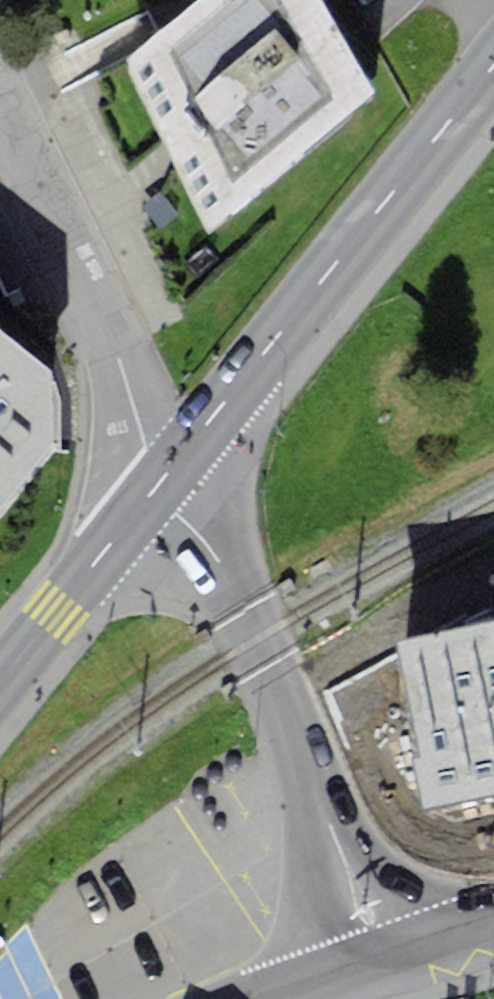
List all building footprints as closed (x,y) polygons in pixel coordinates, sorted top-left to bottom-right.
[(320,0),(201,0),(129,60),(209,232),(374,95),(320,0)] [(56,452),(62,404),(52,373),(0,332),(0,518),(56,452)] [(396,642),(431,811),(493,798),(493,622),(396,642)]
